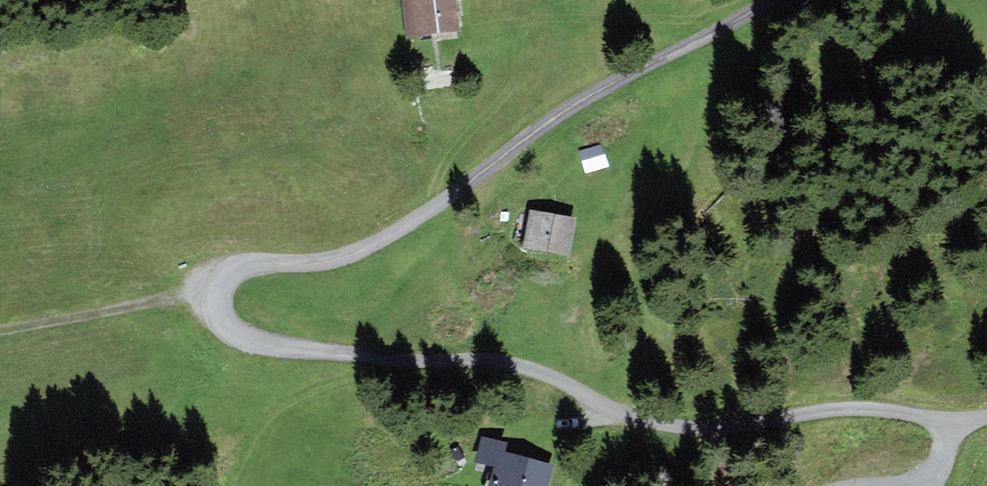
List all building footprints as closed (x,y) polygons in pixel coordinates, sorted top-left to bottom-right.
[(406,37),(430,34),(459,31),(455,0),(401,0),(406,37)] [(578,152),(585,173),(610,165),(603,144),(578,152)] [(528,209),(522,248),(570,256),(576,217),(528,209)] [(553,465),(505,455),(507,444),(481,438),(476,462),(494,466),(490,485),(549,485),(553,465)]
